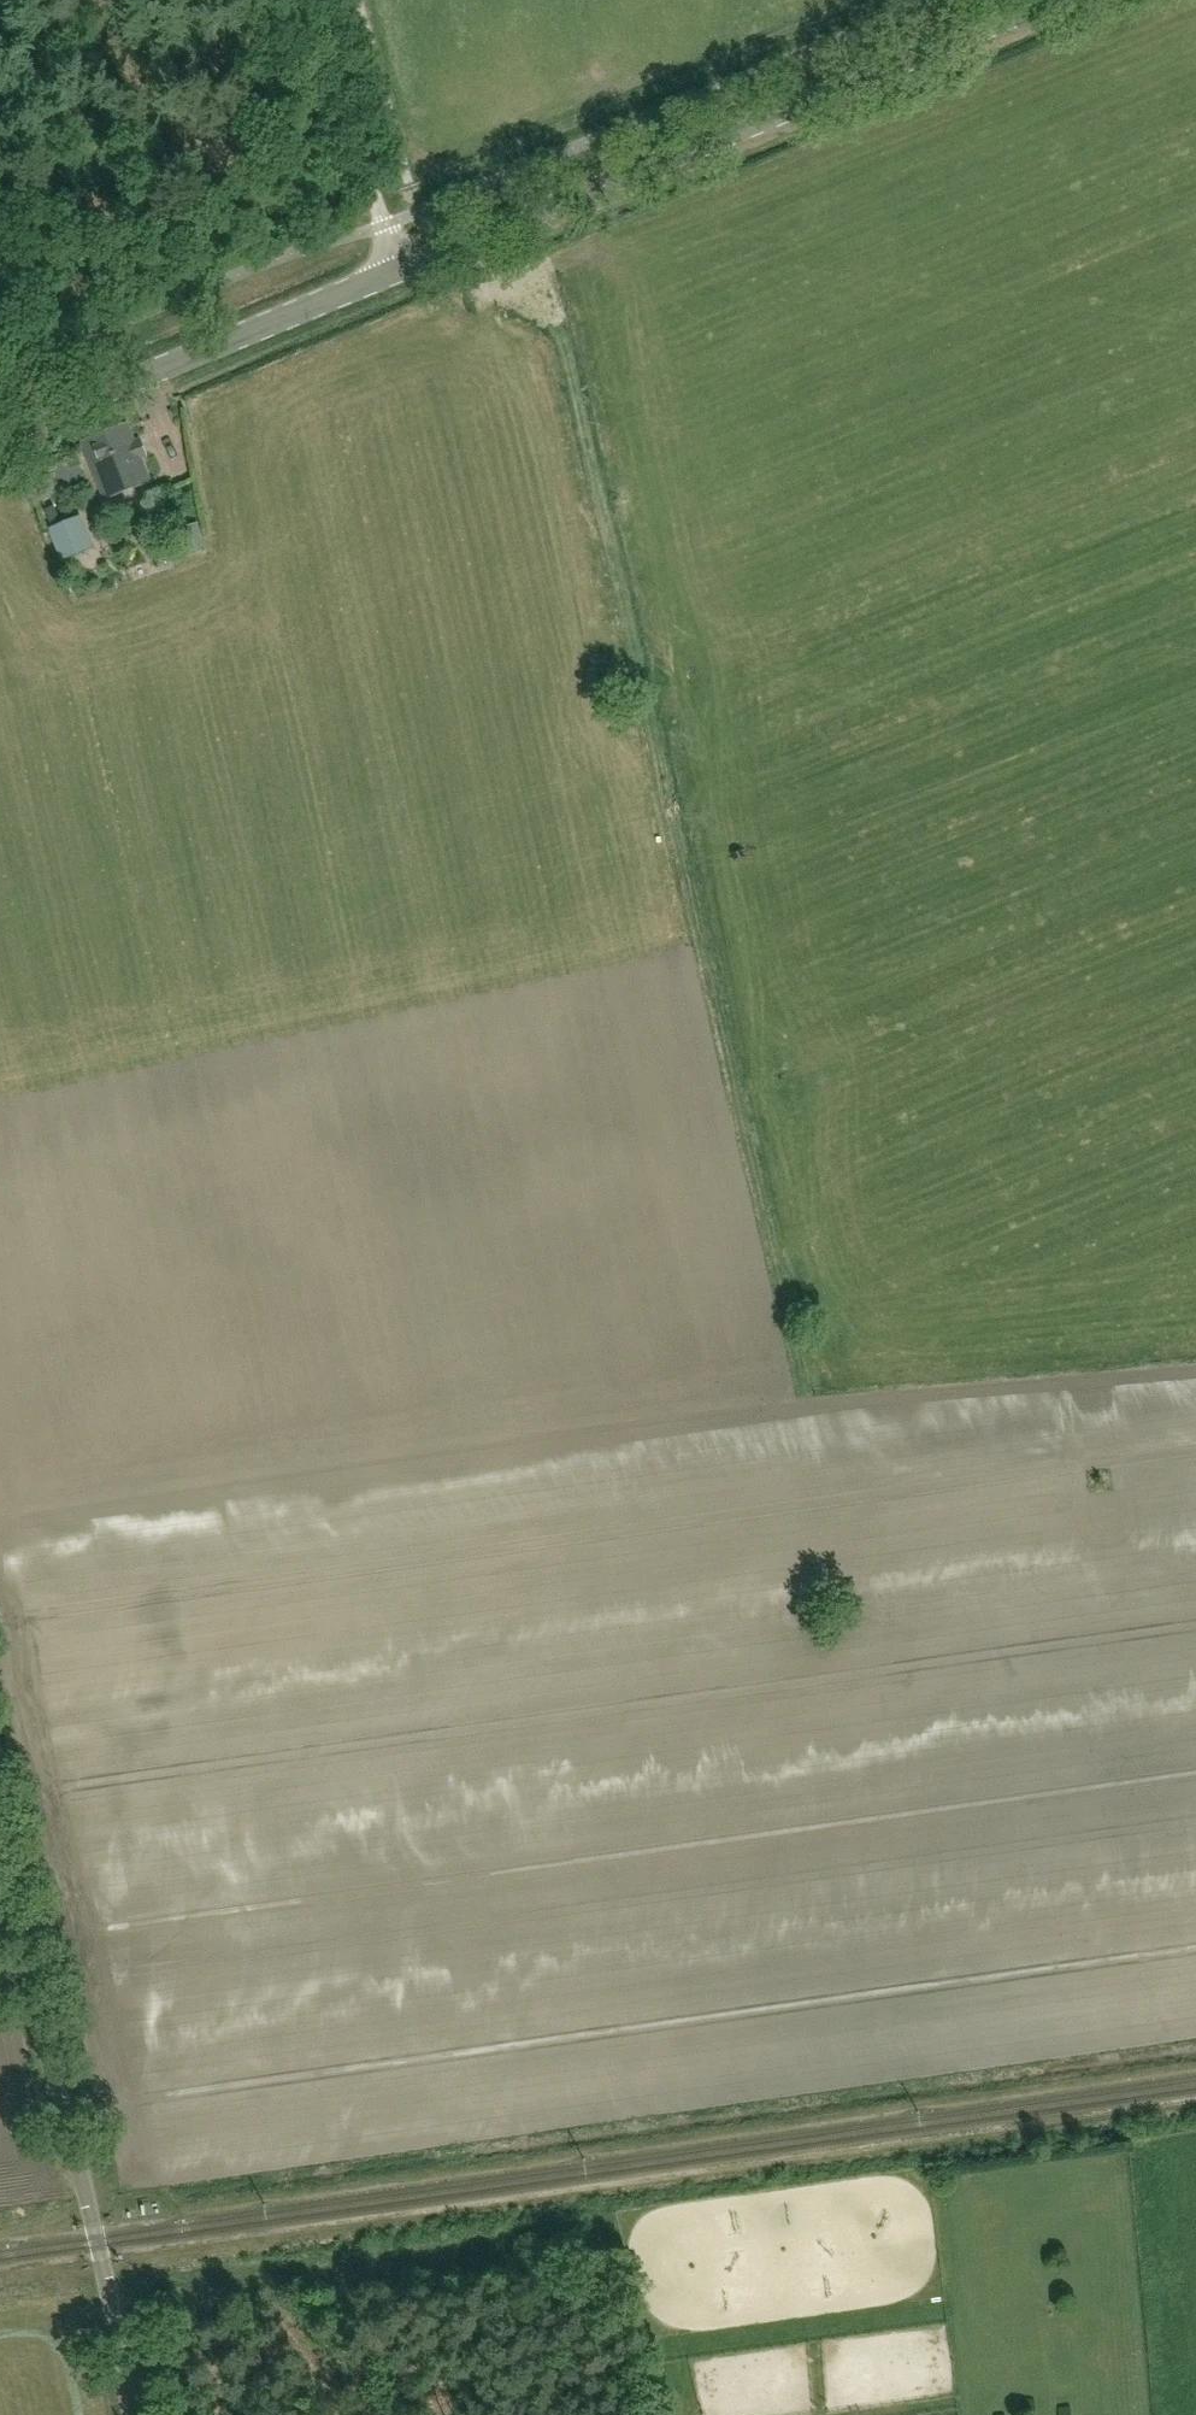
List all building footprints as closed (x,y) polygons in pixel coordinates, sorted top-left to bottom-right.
[(145,481),(141,472),(126,432),(127,431),(126,431),(84,446),(100,487),(103,496),(145,481)] [(81,516),(47,530),(61,563),(95,548),(81,516)]
